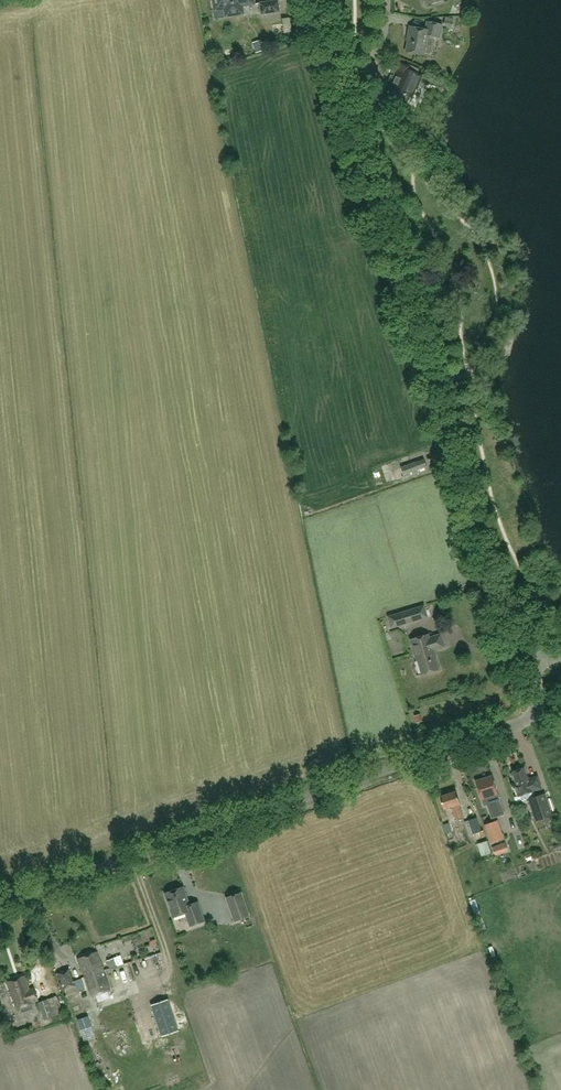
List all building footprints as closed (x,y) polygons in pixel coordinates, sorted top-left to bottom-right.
[(214,10),(229,8),(230,16),(244,14),(243,6),(255,5),(254,0),(213,0),(214,10)] [(278,1),(260,3),(262,14),(279,12),(278,1)] [(451,28),(453,18),(446,17),(444,26),(451,28)] [(281,33),(289,32),(288,21),(280,21),(281,33)] [(443,25),(427,22),(425,30),(410,26),(408,36),(409,36),(406,51),(424,55),(428,35),(440,38),(443,25)] [(261,40),(253,43),(256,53),(266,50),(264,42),(262,42),(261,40)] [(399,63),(388,91),(396,94),(394,101),(394,102),(396,104),(397,104),(398,105),(401,106),(402,107),(403,107),(405,107),(406,107),(410,98),(412,98),(416,88),(417,89),(423,75),(418,73),(419,69),(409,65),(408,66),(399,63)] [(431,129),(425,124),(424,126),(422,124),(418,129),(425,135),(431,129)] [(424,460),(400,468),(403,477),(427,469),(424,460)] [(387,461),(378,463),(384,480),(392,478),(387,461)] [(417,607),(388,617),(391,628),(421,619),(417,607)] [(429,634),(410,639),(416,659),(417,659),(421,674),(438,669),(433,650),(445,647),(441,634),(430,637),(429,634)] [(414,716),(416,723),(423,721),(421,714),(414,716)] [(518,769),(512,771),(517,785),(515,786),(518,795),(541,788),(537,776),(527,779),(525,773),(528,772),(525,764),(517,767),(518,769)] [(491,776),(475,781),(484,805),(487,804),(491,818),(504,814),(491,776)] [(444,809),(451,807),(456,820),(463,817),(459,804),(460,804),(455,791),(439,796),(444,809)] [(552,815),(545,793),(528,799),(535,821),(552,815)] [(476,817),(468,821),(473,834),(481,830),(476,817)] [(503,838),(497,820),(485,825),(491,843),(503,838)] [(448,822),(442,825),(446,834),(452,832),(448,822)] [(487,840),(478,844),(481,856),(490,853),(487,840)] [(505,843),(493,847),(495,855),(508,851),(505,843)] [(183,886),(164,893),(173,917),(185,912),(189,925),(204,919),(198,903),(190,906),(183,886)] [(250,916),(242,892),(230,896),(238,920),(250,916)] [(66,942),(55,946),(61,964),(66,963),(64,956),(70,954),(66,942)] [(85,977),(103,971),(97,952),(78,959),(82,972),(83,972),(85,977)] [(110,969),(117,966),(114,958),(107,961),(110,969)] [(69,969),(58,973),(64,990),(75,986),(77,992),(85,989),(81,978),(73,981),(69,969)] [(103,971),(85,977),(91,993),(109,987),(103,971)] [(28,990),(27,986),(28,985),(25,976),(6,983),(16,1009),(33,1003),(33,1002),(38,1000),(33,988),(28,990)] [(88,1004),(94,1024),(126,1013),(119,993),(88,1004)] [(56,996),(39,1003),(45,1020),(63,1013),(56,996)] [(179,1030),(168,999),(151,1005),(162,1036),(179,1030)] [(88,1016),(78,1020),(81,1029),(91,1026),(88,1016)] [(103,1032),(107,1045),(118,1042),(115,1028),(103,1032)] [(111,1050),(113,1057),(131,1053),(129,1046),(111,1050)] [(93,1077),(103,1074),(96,1050),(86,1053),(93,1077)]
